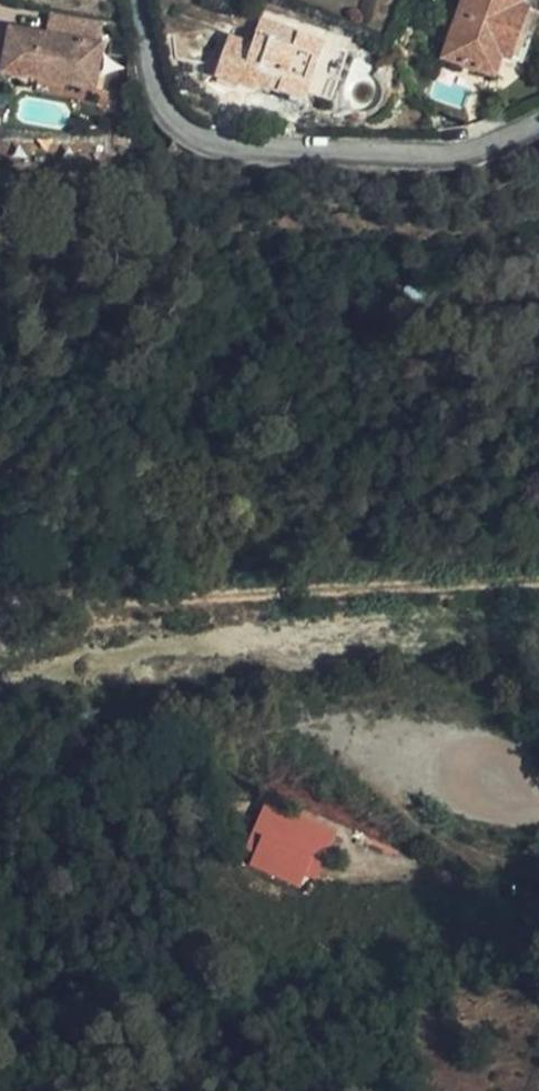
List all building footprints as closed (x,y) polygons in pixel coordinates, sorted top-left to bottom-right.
[(442,58),(461,65),(463,58),(479,65),(476,71),(493,76),(500,57),(512,62),(530,9),(519,6),(521,0),(463,0),(442,58)] [(46,11),(43,30),(99,41),(98,22),(46,11)] [(308,82),(321,42),(261,21),(252,46),(229,38),(216,74),(257,89),(258,84),(301,99),(308,82)] [(5,23),(0,51),(0,68),(90,85),(99,41),(43,30),(5,23)] [(339,48),(321,42),(308,82),(325,88),(339,48)] [(463,58),(461,65),(460,68),(475,73),(476,71),(479,65),(463,58)] [(268,807),(250,850),(250,851),(316,880),(335,836),(268,807)]
